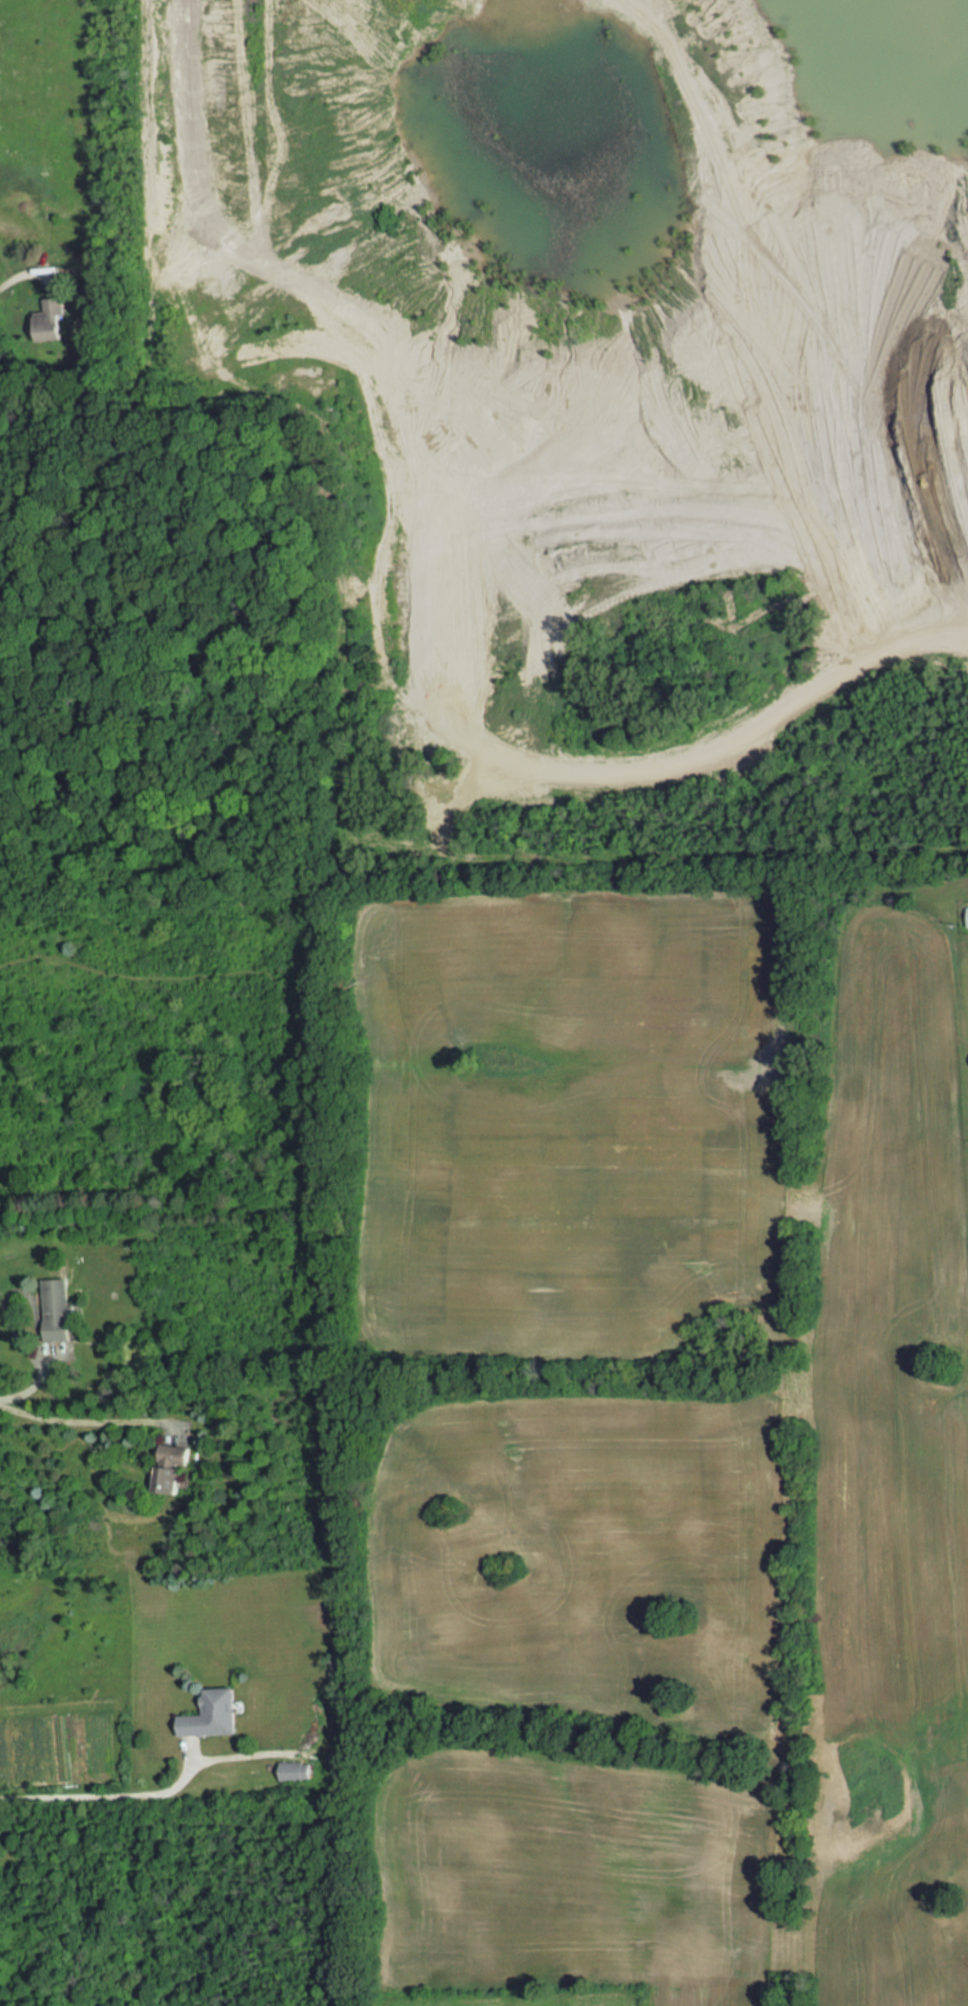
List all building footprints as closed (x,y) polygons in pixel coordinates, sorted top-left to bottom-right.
[(40,310),(30,311),(33,339),(60,336),(56,297),(39,299),(40,310)] [(69,1278),(43,1278),(44,1340),(74,1340),(73,1304),(69,1304),(69,1278)] [(164,1452),(161,1492),(187,1493),(190,1454),(164,1452)] [(175,1716),(177,1737),(234,1733),(230,1685),(199,1687),(201,1714),(175,1716)] [(278,1763),(278,1780),(304,1780),(304,1763),(278,1763)]
